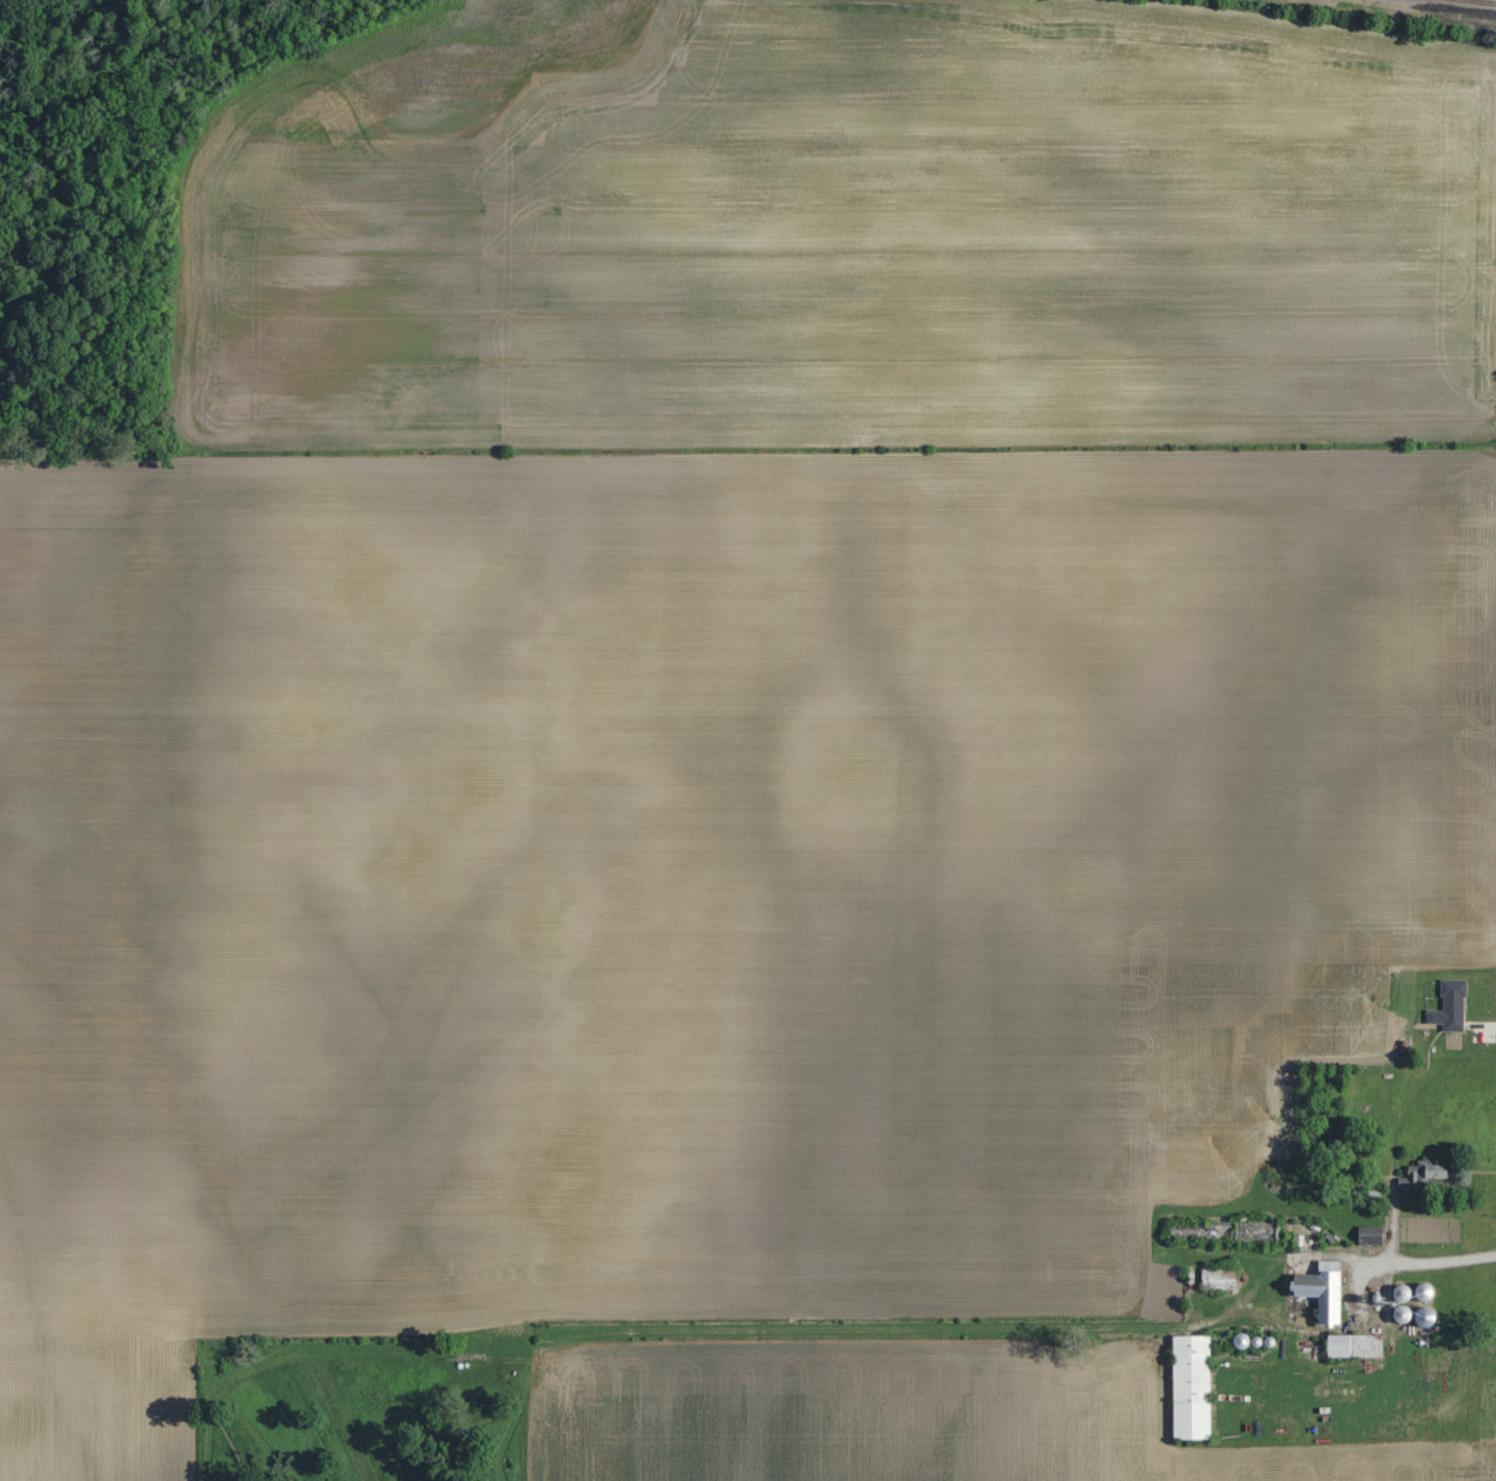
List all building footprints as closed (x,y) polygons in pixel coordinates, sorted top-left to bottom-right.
[(1427,1024),(1444,1024),(1444,1032),(1465,1032),(1466,980),(1442,979),(1442,1011),(1427,1010),(1427,1024)] [(1349,1140),(1329,1140),(1329,1154),(1349,1154),(1349,1140)] [(1399,1187),(1451,1188),(1451,1163),(1417,1163),(1417,1166),(1408,1166),(1408,1178),(1399,1178),(1399,1187)] [(1235,1244),(1280,1244),(1280,1221),(1235,1221),(1235,1244)] [(1168,1240),(1230,1240),(1230,1224),(1168,1223),(1168,1240)] [(1382,1227),(1359,1227),(1359,1245),(1382,1245),(1382,1227)] [(1341,1261),(1320,1261),(1319,1274),(1292,1274),(1292,1296),(1319,1296),(1319,1325),(1340,1326),(1341,1261)] [(1202,1290),(1237,1290),(1237,1269),(1202,1269),(1202,1290)] [(1429,1300),(1432,1286),(1421,1283),(1418,1297),(1429,1300)] [(1174,1440),(1211,1440),(1211,1335),(1173,1335),(1174,1440)] [(1382,1335),(1328,1335),(1328,1358),(1382,1358),(1382,1335)]
